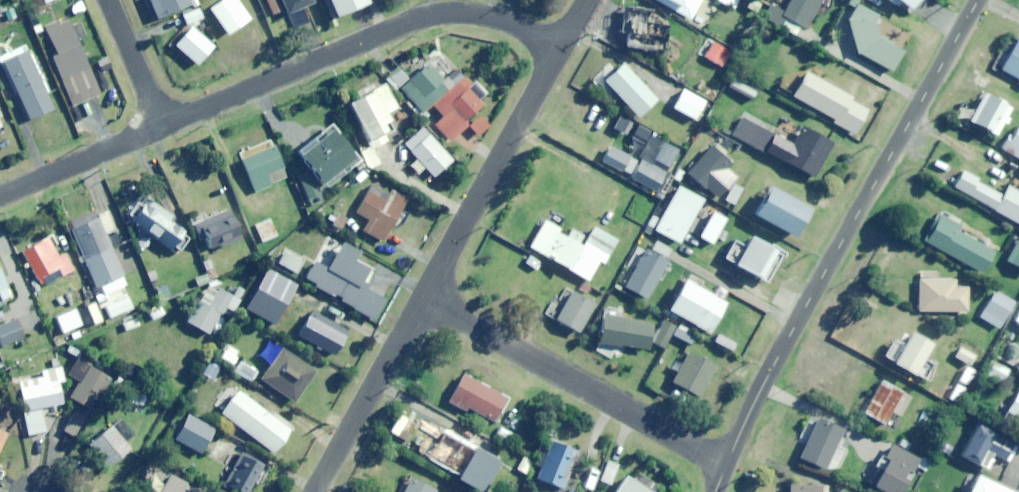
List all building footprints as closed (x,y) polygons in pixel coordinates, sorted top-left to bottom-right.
[(157,19),(192,5),(193,8),(200,5),(198,0),(149,0),(157,19)] [(250,20),(236,0),(224,0),(210,10),(227,35),(250,20)] [(277,0),(266,0),(273,16),(282,12),(277,0)] [(313,4),(311,0),(280,0),(286,16),(313,4)] [(368,4),(367,0),(329,0),(336,17),(368,4)] [(691,19),(701,0),(655,0),(691,19)] [(738,0),(719,0),(718,2),(733,9),(738,0)] [(821,0),(790,0),(784,11),(771,4),(763,18),(799,39),(821,0)] [(911,12),(920,0),(895,0),(911,12)] [(73,16),(85,11),(81,1),(69,6),(73,16)] [(880,35),(876,27),(879,16),(857,5),(847,22),(855,53),(891,72),(903,48),(880,35)] [(187,26),(202,18),(198,9),(182,16),(187,26)] [(652,20),(653,14),(622,10),(619,34),(625,35),(623,48),(665,54),(669,23),(652,20)] [(72,107),(100,95),(67,18),(45,27),(56,55),(51,57),(72,107)] [(198,63),(206,70),(217,58),(209,51),(213,47),(192,28),(174,46),(195,66),(198,63)] [(1009,37),(993,67),(1018,81),(1017,84),(1018,85),(1018,42),(1009,37)] [(721,67),(730,52),(714,43),(705,58),(721,67)] [(29,121),(53,110),(27,51),(2,63),(29,121)] [(638,118),(657,100),(623,64),(605,82),(638,118)] [(447,77),(442,81),(428,65),(409,81),(401,71),(392,78),(422,114),(432,106),(443,118),(435,125),(449,142),(469,126),(478,136),(492,124),(479,109),(483,106),(479,101),(487,94),(478,82),(471,87),(461,74),(451,82),(447,77)] [(849,100),(851,98),(806,73),(792,97),(833,120),(832,123),(854,135),(868,111),(849,100)] [(386,114),(397,108),(385,84),(347,104),(367,141),(385,131),(381,124),(389,120),(386,114)] [(695,121),(705,102),(683,90),(673,109),(695,121)] [(996,137),(1011,108),(984,93),(969,122),(996,137)] [(762,130),(765,123),(737,109),(728,127),(735,131),(732,137),(817,180),(835,144),(801,127),(792,145),(762,130)] [(659,141),(661,137),(627,119),(619,135),(643,148),(638,158),(641,160),(637,168),(631,164),(634,159),(611,146),(601,163),(656,193),(679,151),(659,141)] [(1018,126),(1008,143),(1018,150),(1018,126)] [(309,203),(358,161),(329,127),(297,155),(308,169),(298,178),(309,203)] [(433,177),(452,161),(423,128),(404,144),(433,177)] [(12,147),(8,138),(0,142),(0,152),(12,147)] [(265,175),(282,168),(272,145),(240,158),(255,192),(270,186),(265,175)] [(727,173),(733,165),(711,146),(687,175),(717,200),(734,179),(727,173)] [(1002,197),(961,174),(953,188),(1018,225),(1018,192),(1008,186),(1002,197)] [(734,206),(743,190),(734,185),(725,201),(734,206)] [(386,189),(384,193),(372,186),(356,214),(369,221),(363,232),(383,243),(406,201),(386,189)] [(678,244),(703,200),(679,187),(661,220),(653,215),(647,227),(678,244)] [(793,238),(808,210),(769,188),(754,216),(793,238)] [(146,199),(130,222),(175,254),(188,235),(168,221),(171,217),(146,199)] [(210,252),(241,239),(230,211),(193,225),(197,235),(202,233),(210,252)] [(101,297),(127,285),(94,212),(68,224),(101,297)] [(713,245),(727,220),(714,212),(699,238),(713,245)] [(958,232),(961,227),(938,215),(923,242),(981,274),(994,252),(958,232)] [(261,243),(277,236),(270,220),(254,226),(261,243)] [(561,283),(568,271),(588,282),(599,262),(604,265),(618,241),(593,227),(582,247),(577,245),(582,235),(572,230),(567,239),(558,234),(560,230),(545,221),(529,248),(555,263),(548,275),(561,283)] [(65,254),(59,257),(49,238),(22,252),(36,280),(57,269),(61,277),(73,271),(65,254)] [(764,283),(780,255),(750,238),(743,249),(732,243),(723,259),(764,283)] [(1006,262),(1018,269),(1018,239),(1006,262)] [(646,300),(673,250),(657,241),(650,253),(645,250),(625,288),(646,300)] [(355,261),(360,253),(343,243),(327,270),(315,263),(305,280),(377,323),(389,303),(359,285),(369,269),(355,261)] [(296,275),(305,260),(287,249),(278,264),(296,275)] [(284,301),(294,283),(265,268),(256,286),(284,301)] [(936,280),(936,273),(919,273),(918,312),(967,313),(968,288),(954,287),(954,280),(936,280)] [(206,275),(194,279),(197,287),(209,283),(206,275)] [(223,291),(226,286),(214,278),(187,322),(208,335),(231,296),(223,291)] [(709,334),(726,304),(685,281),(668,311),(709,334)] [(579,333),(595,304),(564,287),(554,305),(551,304),(545,316),(579,333)] [(1000,330),(1015,303),(995,292),(980,319),(1000,330)] [(90,319),(99,315),(92,297),(83,301),(90,319)] [(72,327),(80,323),(74,312),(66,316),(72,327)] [(334,357),(347,332),(311,312),(297,337),(334,357)] [(666,350),(668,346),(677,327),(661,319),(657,328),(605,315),(598,345),(646,350),(650,342),(666,350)] [(126,332),(138,327),(134,318),(122,323),(126,332)] [(24,338),(17,320),(0,326),(0,344),(1,347),(24,338)] [(679,323),(677,327),(668,346),(682,353),(690,338),(685,336),(689,328),(679,323)] [(913,376),(930,345),(909,334),(902,346),(892,341),(882,359),(913,376)] [(293,403),(315,372),(272,342),(261,357),(272,364),(260,380),(293,403)] [(235,367),(242,353),(227,345),(220,359),(235,367)] [(970,366),(975,356),(960,348),(955,358),(970,366)] [(699,398),(715,367),(688,353),(672,384),(699,398)] [(64,382),(59,359),(51,360),(53,369),(41,372),(42,378),(17,383),(28,436),(47,433),(42,408),(62,404),(58,383),(64,382)] [(1000,385),(1009,371),(992,360),(983,374),(1000,385)] [(253,383),(259,372),(240,362),(234,374),(253,383)] [(138,383),(145,373),(131,364),(124,374),(138,383)] [(88,410),(109,378),(89,366),(69,398),(88,410)] [(963,395),(975,375),(967,371),(955,390),(963,395)] [(495,423),(508,399),(462,375),(448,403),(465,412),(467,409),(495,423)] [(900,417),(911,399),(881,382),(863,414),(885,426),(893,412),(900,417)] [(137,406),(141,395),(125,390),(122,401),(137,406)] [(274,454),(291,431),(238,391),(221,414),(274,454)] [(1006,412),(1018,420),(1018,392),(1006,412)] [(74,438),(86,417),(76,411),(64,432),(74,438)] [(201,455),(215,430),(188,416),(174,441),(201,455)] [(842,431),(816,419),(798,458),(824,470),(842,431)] [(1006,462),(1015,444),(978,425),(961,457),(986,470),(993,456),(1006,462)] [(106,469),(129,449),(110,426),(87,446),(106,469)] [(509,442),(514,435),(500,427),(496,435),(509,442)] [(499,463),(444,430),(428,458),(458,476),(456,479),(477,491),(482,491),(499,463)] [(563,490),(577,453),(551,443),(536,479),(563,490)] [(916,467),(920,460),(893,446),(871,488),(879,491),(902,491),(916,467)] [(262,465),(242,454),(226,486),(237,491),(248,491),(262,465)] [(922,455),(920,460),(916,467),(925,472),(931,460),(922,455)] [(526,476),(533,463),(524,458),(517,471),(526,476)] [(610,485),(618,466),(609,462),(600,481),(610,485)] [(173,471),(161,491),(212,491),(173,471)] [(977,475),(968,491),(1011,491),(977,475)] [(635,484),(625,478),(616,491),(656,491),(658,489),(639,477),(635,484)] [(435,491),(410,479),(404,491),(435,491)]
